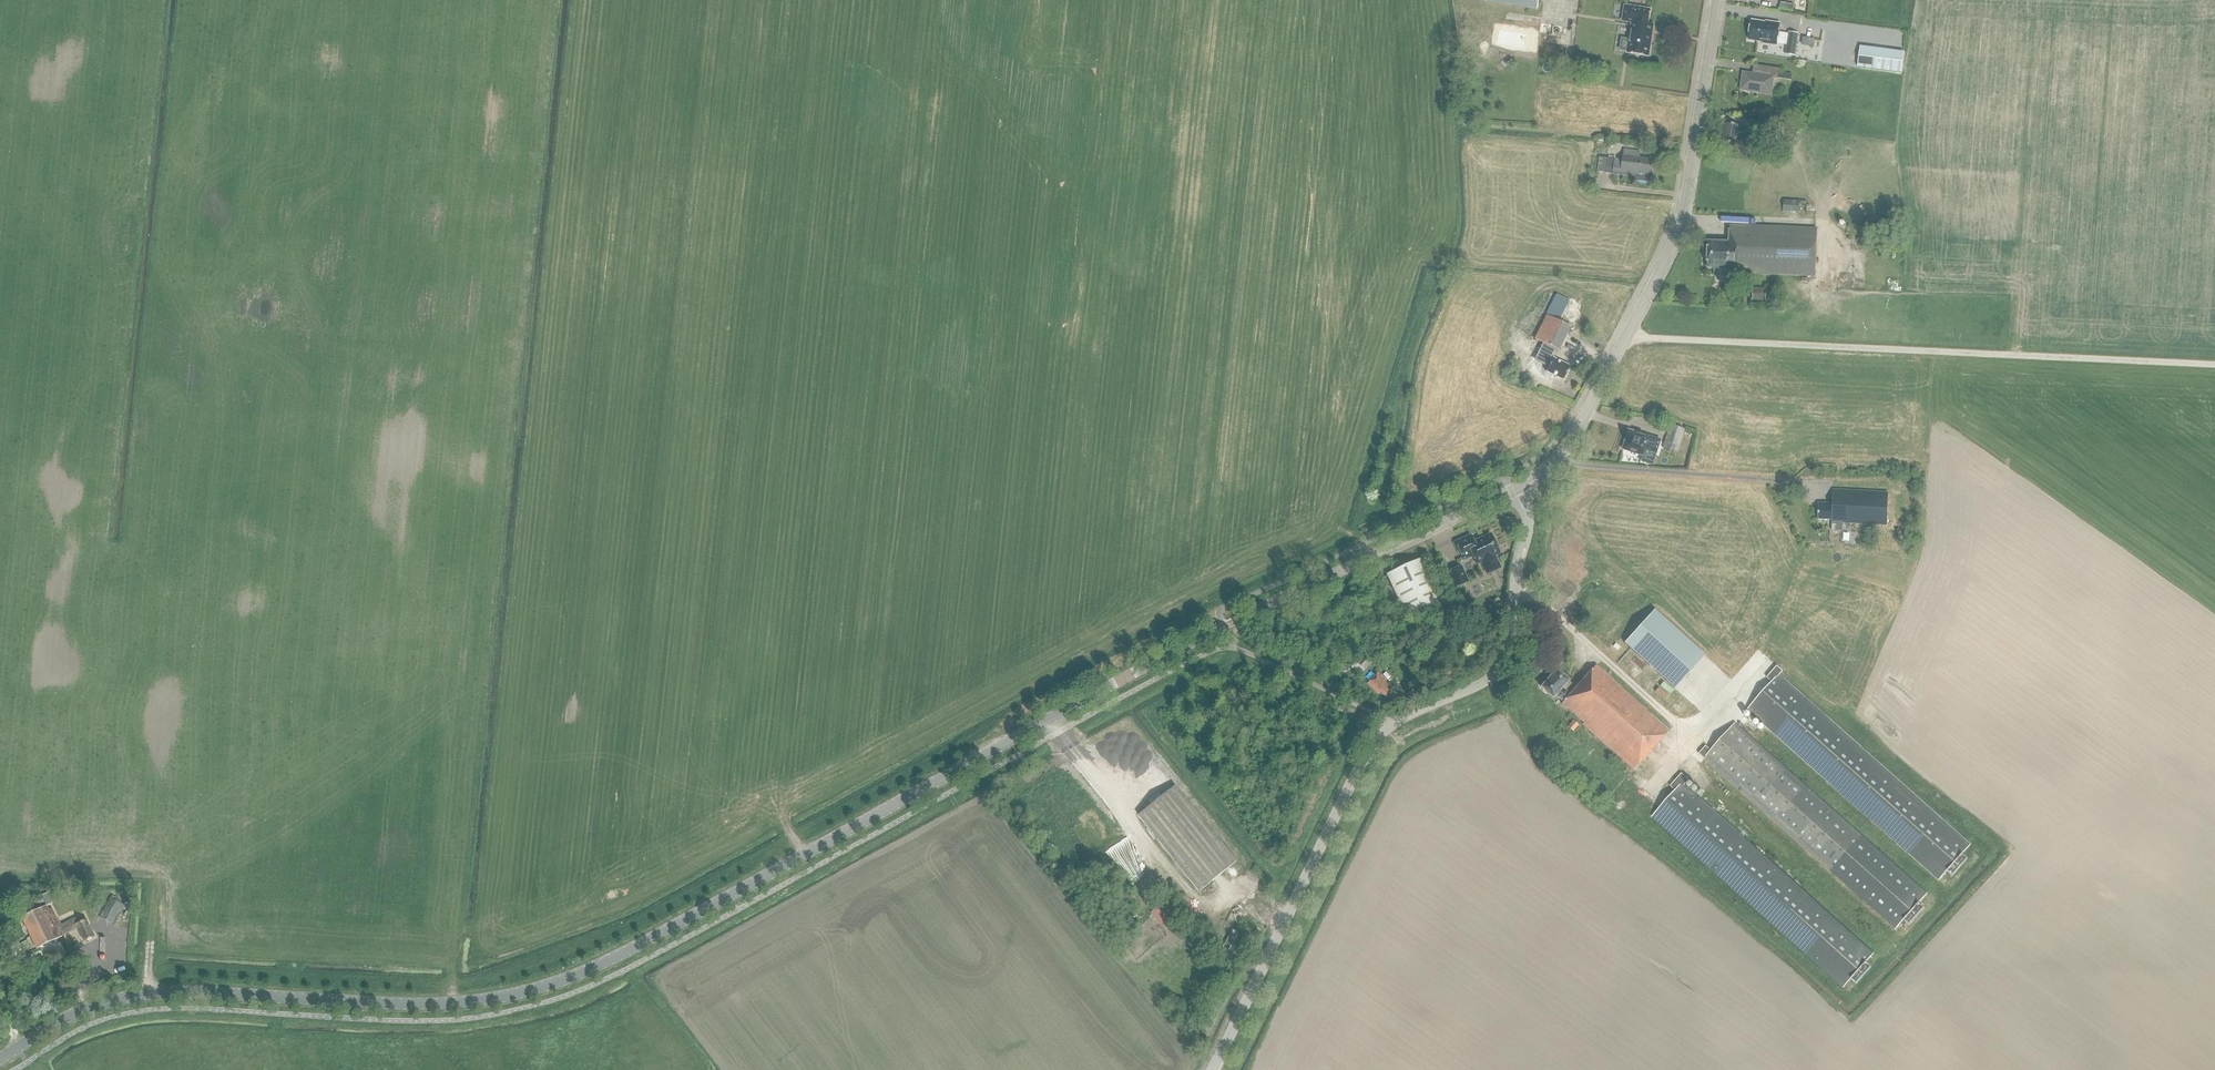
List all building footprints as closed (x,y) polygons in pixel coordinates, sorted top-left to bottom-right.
[(1483,1),(1538,10),(1539,0),(1483,0),(1483,1)] [(1795,5),(1780,2),(1779,8),(1793,11),(1795,5)] [(1625,7),(1623,21),(1633,22),(1628,53),(1648,56),(1653,25),(1648,24),(1650,11),(1625,7)] [(1481,21),(1479,40),(1499,43),(1501,30),(1494,29),(1495,23),(1481,21)] [(1749,40),(1777,44),(1779,32),(1780,25),(1751,21),(1749,40)] [(1534,45),(1535,27),(1508,27),(1508,45),(1534,45)] [(1799,33),(1789,32),(1785,54),(1795,56),(1799,33)] [(1893,50),(1894,46),(1865,42),(1865,46),(1860,46),(1858,67),(1902,73),(1905,52),(1893,50)] [(1791,80),(1792,74),(1779,72),(1779,68),(1757,65),(1756,75),(1743,73),(1740,96),(1741,96),(1742,90),(1771,94),(1773,78),(1778,79),(1778,78),(1791,80)] [(1754,132),(1773,135),(1775,125),(1756,122),(1754,132)] [(1741,126),(1725,124),(1722,143),(1738,145),(1740,135),(1747,136),(1748,129),(1741,127),(1741,126)] [(1640,152),(1624,150),(1623,160),(1607,158),(1605,173),(1613,174),(1614,171),(1639,174),(1638,181),(1648,182),(1649,175),(1650,175),(1652,159),(1639,158),(1640,152)] [(1784,201),(1783,212),(1799,213),(1800,202),(1784,201)] [(1817,228),(1730,226),(1729,243),(1708,242),(1708,268),(1726,268),(1726,273),(1815,276),(1817,228)] [(1752,300),(1766,301),(1766,288),(1752,287),(1752,300)] [(1557,295),(1534,339),(1543,344),(1557,350),(1558,351),(1571,327),(1559,321),(1569,301),(1557,295)] [(1543,344),(1535,360),(1548,366),(1546,372),(1563,380),(1570,366),(1553,358),(1557,350),(1543,344)] [(1663,448),(1677,452),(1684,429),(1670,425),(1663,448)] [(1644,449),(1656,452),(1660,441),(1651,438),(1627,430),(1624,440),(1625,440),(1622,449),(1642,455),(1644,449)] [(1888,492),(1833,489),(1833,503),(1818,503),(1818,519),(1832,520),(1832,523),(1843,523),(1886,525),(1888,492)] [(1843,531),(1843,523),(1832,523),(1832,531),(1843,531)] [(1471,536),(1455,543),(1463,559),(1472,555),(1476,564),(1481,561),(1483,565),(1495,559),(1494,555),(1499,553),(1491,535),(1474,542),(1471,536)] [(1386,574),(1406,618),(1441,602),(1421,558),(1386,574)] [(1461,566),(1448,572),(1455,588),(1468,582),(1461,566)] [(1674,688),(1704,655),(1655,609),(1624,643),(1674,688)] [(1364,670),(1377,658),(1369,650),(1356,662),(1364,670)] [(1669,730),(1596,665),(1570,694),(1565,690),(1571,683),(1568,681),(1556,670),(1541,687),(1553,698),(1556,695),(1563,702),(1562,703),(1584,723),(1583,724),(1633,770),(1669,730)] [(1767,677),(1772,682),(1777,676),(1778,675),(1779,675),(1781,673),(1783,671),(1777,666),(1767,677)] [(1380,692),(1387,699),(1394,691),(1385,683),(1386,681),(1378,673),(1367,683),(1378,694),(1380,692)] [(1970,845),(1779,675),(1778,675),(1777,676),(1772,682),(1753,702),(1747,709),(1939,880),(1970,845)] [(1713,722),(1717,728),(1739,714),(1735,708),(1713,722)] [(1578,726),(1578,725),(1573,720),(1567,726),(1573,731),(1578,726)] [(1927,894),(1735,723),(1711,751),(1706,746),(1699,754),(1896,929),(1904,920),(1918,904),(1927,894)] [(1685,784),(1689,780),(1682,773),(1670,786),(1675,791),(1652,817),(1843,988),(1874,953),(1685,784)] [(1138,814),(1199,891),(1236,862),(1175,785),(1138,814)] [(1952,876),(1967,859),(1961,854),(1946,871),(1952,876)] [(1151,912),(1163,928),(1180,914),(1167,898),(1151,912)] [(121,908),(110,902),(101,918),(112,924),(121,908)] [(1136,915),(1127,904),(1114,915),(1123,926),(1136,915)] [(1909,925),(1923,908),(1918,904),(1904,920),(1909,925)] [(48,911),(49,910),(47,906),(22,918),(37,949),(62,937),(61,936),(54,923),(48,911)] [(61,936),(78,928),(85,942),(95,937),(87,919),(79,923),(76,918),(61,925),(59,920),(58,921),(52,909),(49,910),(48,911),(54,923),(61,936)] [(1229,927),(1223,948),(1233,951),(1239,930),(1229,927)] [(1856,984),(1871,967),(1865,962),(1850,979),(1856,984)]
